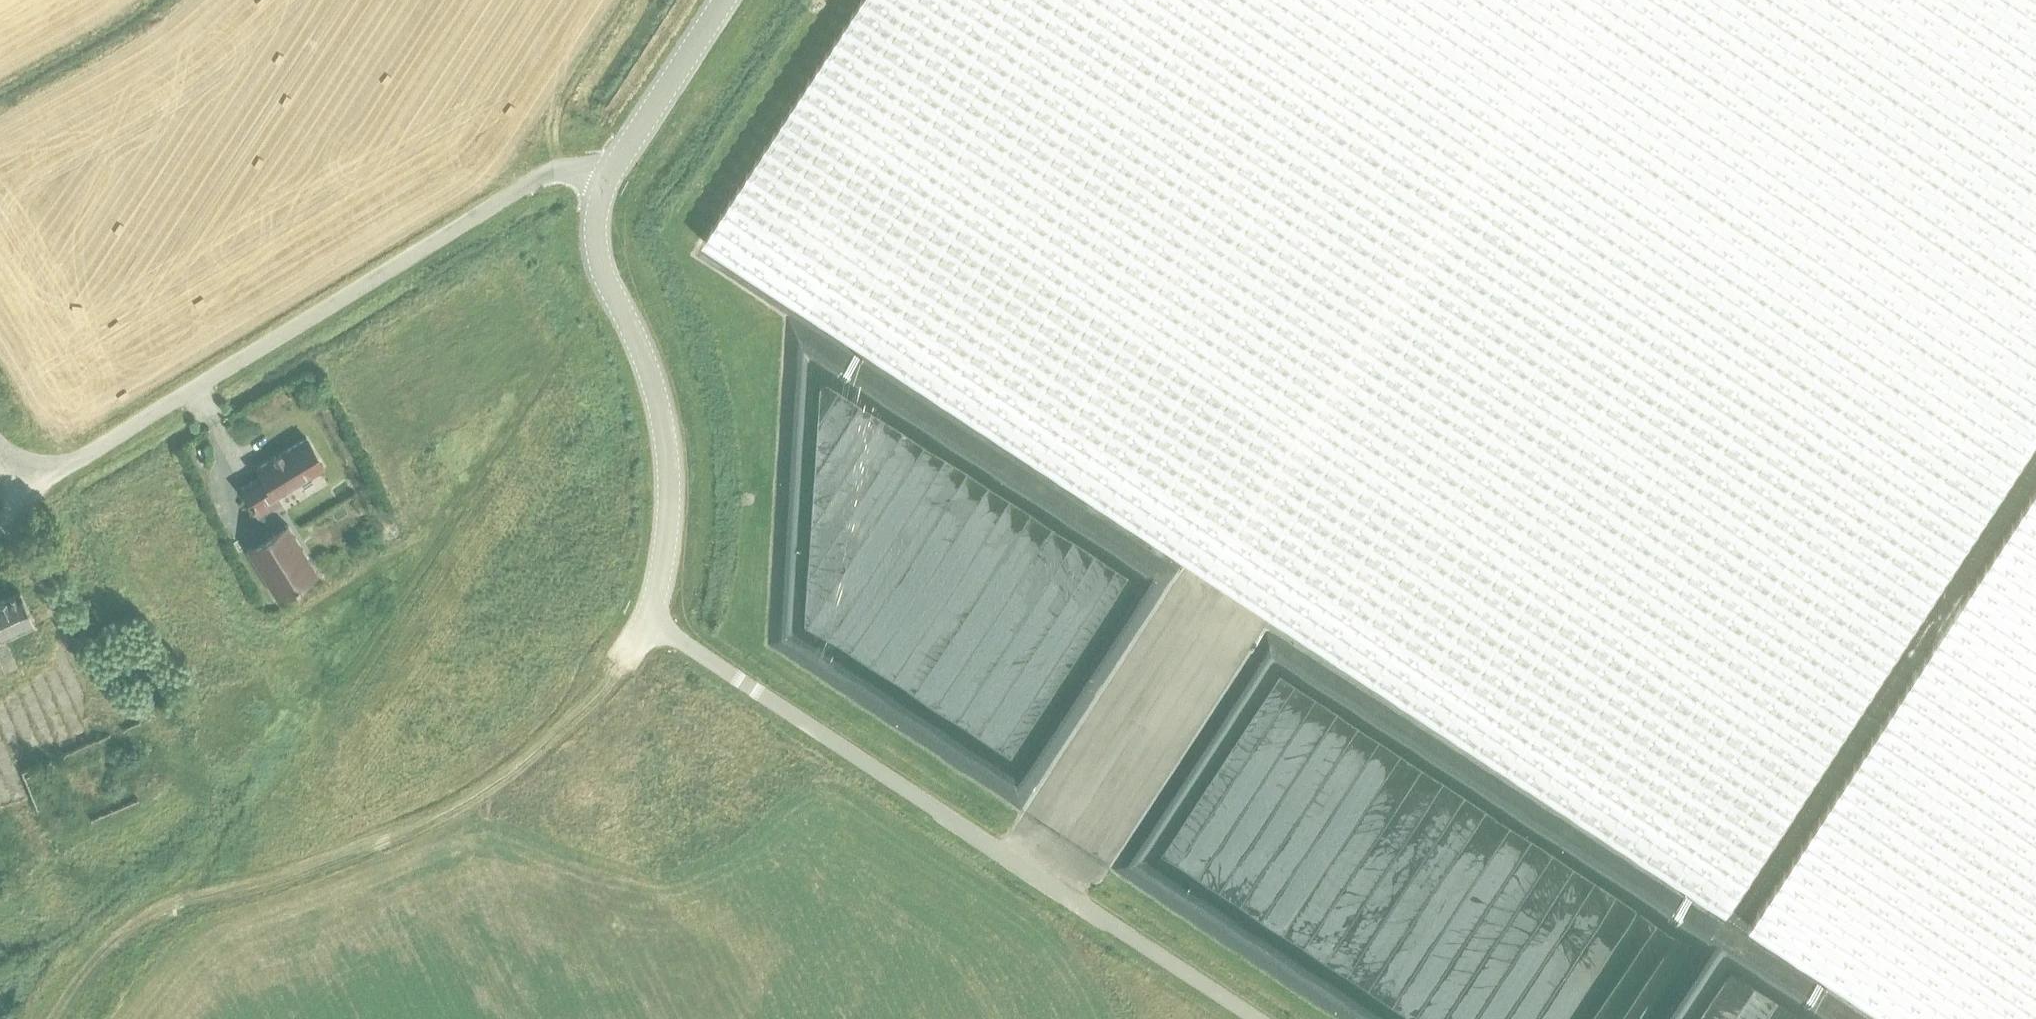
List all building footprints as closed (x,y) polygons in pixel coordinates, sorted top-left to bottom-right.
[(1750,927),(2035,490),(2035,0),(862,0),(704,241),(1750,927)] [(277,496),(325,467),(307,437),(257,467),(262,475),(241,487),(258,515),(280,501),(277,496)] [(1750,927),(1891,1018),(2035,1018),(2035,490),(1750,927)] [(276,598),(317,573),(287,525),(247,551),(276,598)] [(35,623),(20,591),(0,601),(0,661),(5,671),(18,665),(5,638),(35,623)] [(1049,784),(1033,813),(1087,841),(1082,817),(1092,797),(1089,783),(1078,785),(1073,764),(1090,773),(1098,771),(1102,763),(1100,753),(1104,745),(1117,742),(1121,757),(1129,742),(1146,750),(1151,741),(1147,723),(1170,718),(1149,707),(1129,711),(1124,689),(1116,703),(1100,695),(1087,720),(1086,718),(1062,765),(1065,780),(1049,784)]
